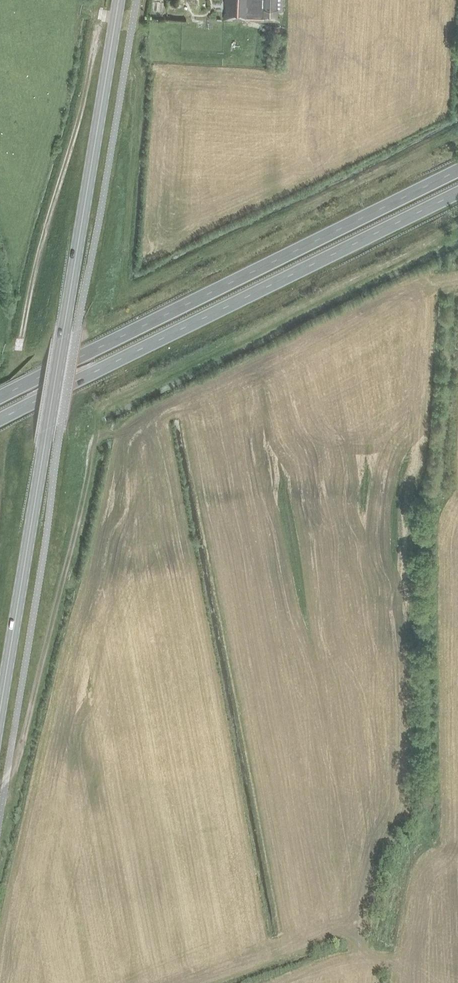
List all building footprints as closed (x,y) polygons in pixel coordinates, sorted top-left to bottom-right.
[(227,0),(225,0),(224,4),(227,4),(227,14),(224,13),(224,19),(279,21),(279,17),(277,17),(277,0),(227,0)]
